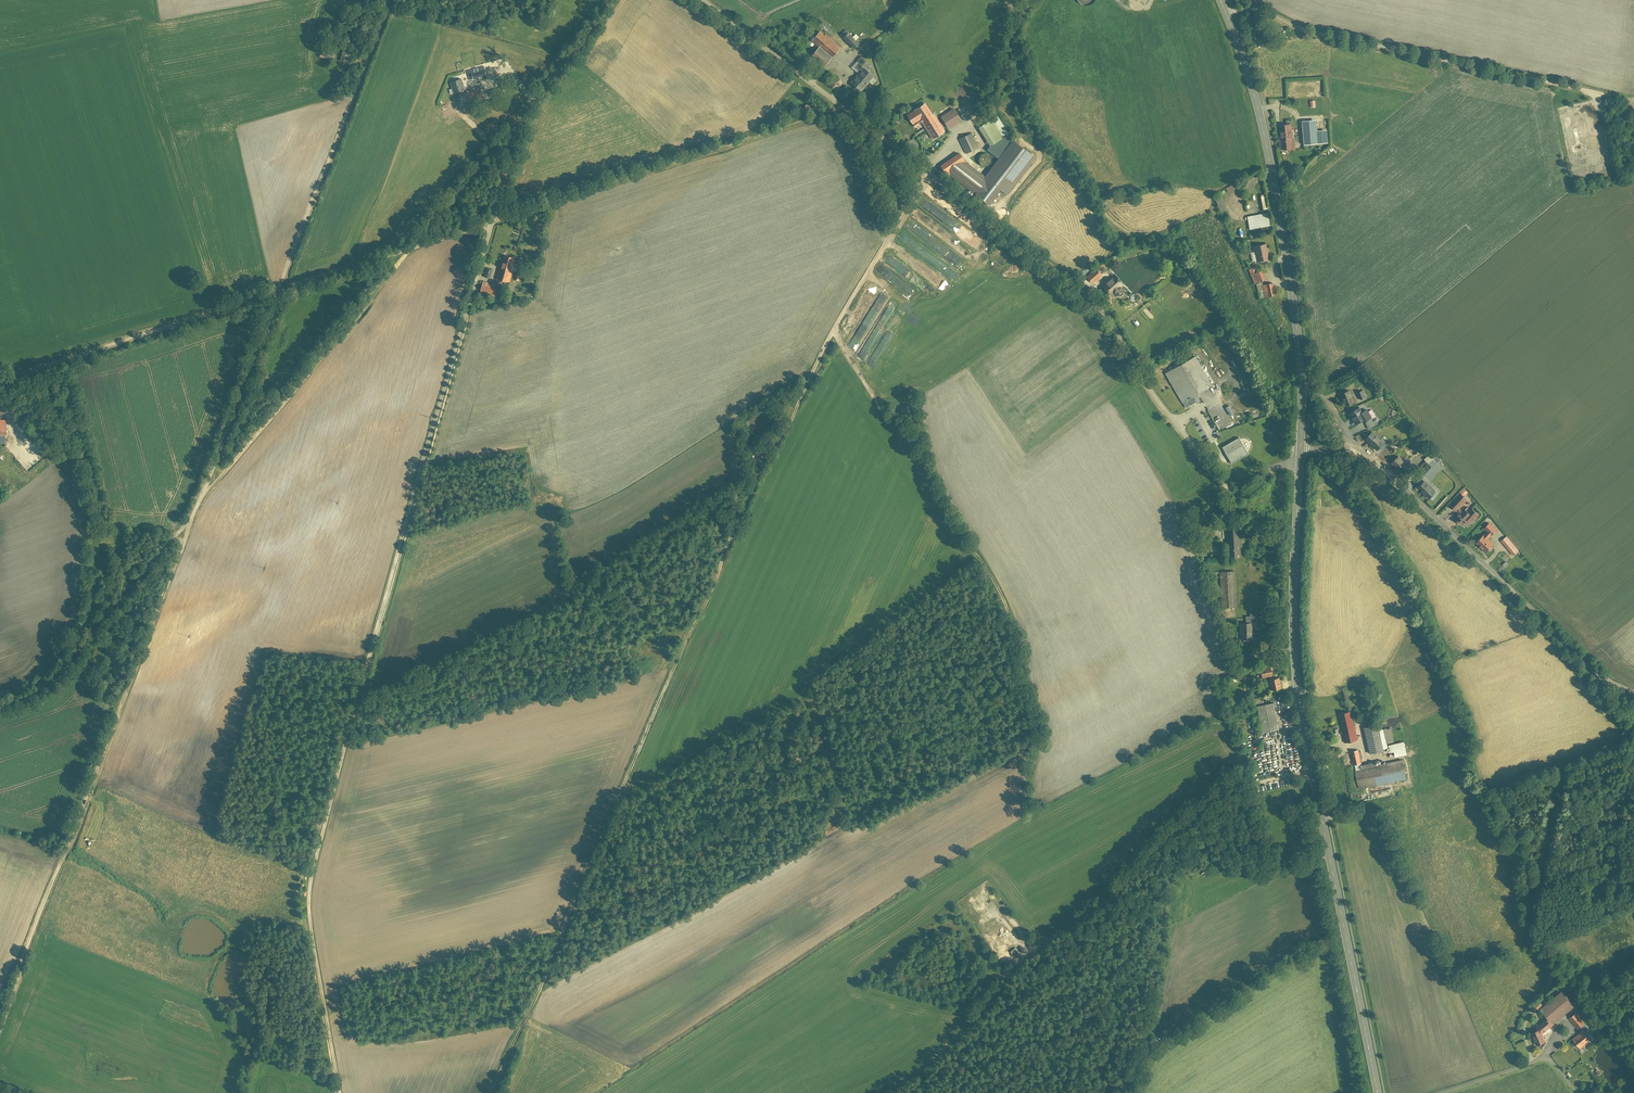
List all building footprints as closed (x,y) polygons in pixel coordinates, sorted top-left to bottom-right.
[(822,30),(812,41),(832,58),(841,47),(822,30)] [(850,32),(843,39),(853,50),(861,42),(850,32)] [(323,49),(321,57),(332,61),(335,53),(323,49)] [(819,50),(813,58),(825,68),(831,60),(819,50)] [(344,51),(340,61),(346,63),(349,53),(344,51)] [(853,68),(860,75),(853,83),(862,90),(874,77),(870,74),(871,74),(858,62),(853,68)] [(473,75),(475,81),(487,77),(485,70),(473,75)] [(825,76),(820,82),(830,89),(835,83),(825,76)] [(461,80),(451,83),(455,94),(465,91),(461,80)] [(461,96),(464,105),(486,99),(483,89),(479,91),(477,86),(471,88),(472,93),(461,96)] [(908,117),(914,127),(923,122),(933,140),(947,132),(946,131),(963,120),(956,109),(939,119),(930,102),(916,110),(917,112),(908,117)] [(807,106),(802,112),(807,116),(812,109),(807,106)] [(982,129),(993,148),(1010,138),(1000,119),(982,129)] [(1305,124),(1306,144),(1320,144),(1318,123),(1305,124)] [(1279,125),(1280,151),(1295,150),(1294,124),(1279,125)] [(960,140),(968,156),(979,150),(972,134),(960,140)] [(916,136),(910,146),(925,155),(931,145),(916,136)] [(985,179),(967,164),(968,163),(961,153),(942,167),(949,177),(952,178),(992,212),(1003,198),(1036,158),(1016,141),(985,179)] [(989,153),(987,153),(985,153),(983,154),(981,155),(980,157),(980,159),(980,162),(982,164),(984,165),(986,166),(989,165),(991,164),(992,162),(993,161),(993,158),(992,156),(991,154),(989,153)] [(1215,199),(1220,213),(1228,210),(1223,196),(1215,199)] [(1247,217),(1250,231),(1270,227),(1267,213),(1247,217)] [(1251,248),(1256,264),(1270,260),(1265,244),(1251,248)] [(502,253),(496,279),(512,282),(518,257),(502,253)] [(1262,270),(1254,274),(1258,283),(1266,280),(1262,270)] [(1088,277),(1093,284),(1102,278),(1097,271),(1088,277)] [(1103,286),(1112,295),(1122,285),(1114,276),(1103,286)] [(1273,283),(1263,285),(1266,299),(1277,296),(1273,283)] [(485,286),(483,295),(498,298),(500,289),(485,286)] [(1197,355),(1166,373),(1183,403),(1214,386),(1197,355)] [(1349,391),(1341,394),(1346,407),(1354,404),(1349,391)] [(1365,391),(1357,393),(1361,404),(1368,401),(1365,391)] [(7,413),(9,397),(0,396),(0,413),(7,413)] [(1358,409),(1351,414),(1357,425),(1364,421),(1366,424),(1373,420),(1368,412),(1362,415),(1358,409)] [(34,415),(29,423),(51,434),(55,425),(34,415)] [(1387,431),(1383,435),(1387,440),(1391,436),(1387,431)] [(1373,433),(1366,440),(1378,451),(1385,444),(1373,433)] [(1232,464),(1250,454),(1240,437),(1222,447),(1232,464)] [(1398,440),(1393,445),(1398,450),(1403,445),(1398,440)] [(1432,452),(1425,460),(1430,464),(1437,456),(1432,452)] [(1399,455),(1392,464),(1401,471),(1408,462),(1399,455)] [(1410,463),(1405,470),(1411,474),(1416,468),(1410,463)] [(1422,473),(1428,479),(1436,470),(1430,464),(1422,473)] [(1426,482),(1420,490),(1431,500),(1437,492),(1426,482)] [(1462,493),(1450,506),(1458,512),(1469,499),(1462,493)] [(1463,523),(1466,526),(1471,522),(1473,524),(1482,515),(1476,509),(1473,512),(1467,506),(1455,519),(1461,525),(1463,523)] [(1491,523),(1484,529),(1493,537),(1499,530),(1491,523)] [(1227,530),(1229,561),(1242,560),(1240,529),(1227,530)] [(1508,537),(1502,542),(1513,555),(1519,550),(1508,537)] [(1484,538),(1478,544),(1487,553),(1494,546),(1484,538)] [(1223,607),(1237,607),(1235,571),(1222,572),(1223,607)] [(1243,641),(1253,641),(1252,623),(1242,624),(1243,641)] [(1261,668),(1263,679),(1275,676),(1273,665),(1261,668)] [(1270,681),(1273,692),(1282,691),(1279,679),(1270,681)] [(1264,733),(1281,730),(1275,703),(1259,707),(1264,733)] [(1355,712),(1358,722),(1373,719),(1371,709),(1355,712)] [(1338,715),(1344,743),(1356,741),(1350,712),(1338,715)] [(1365,728),(1371,754),(1386,750),(1380,724),(1365,728)] [(1388,745),(1396,743),(1393,728),(1385,730),(1388,745)] [(1350,753),(1354,766),(1363,764),(1359,751),(1350,753)] [(1356,770),(1360,792),(1410,781),(1405,759),(1356,770)] [(1540,1008),(1552,1023),(1573,1005),(1560,991),(1540,1008)] [(1538,999),(1532,1005),(1536,1009),(1542,1003),(1538,999)] [(1576,1013),(1567,1019),(1578,1035),(1572,1039),(1580,1050),(1598,1038),(1591,1027),(1588,1029),(1576,1013)] [(1528,1033),(1536,1048),(1545,1043),(1541,1035),(1551,1027),(1544,1019),(1532,1028),(1534,1030),(1528,1033)]
